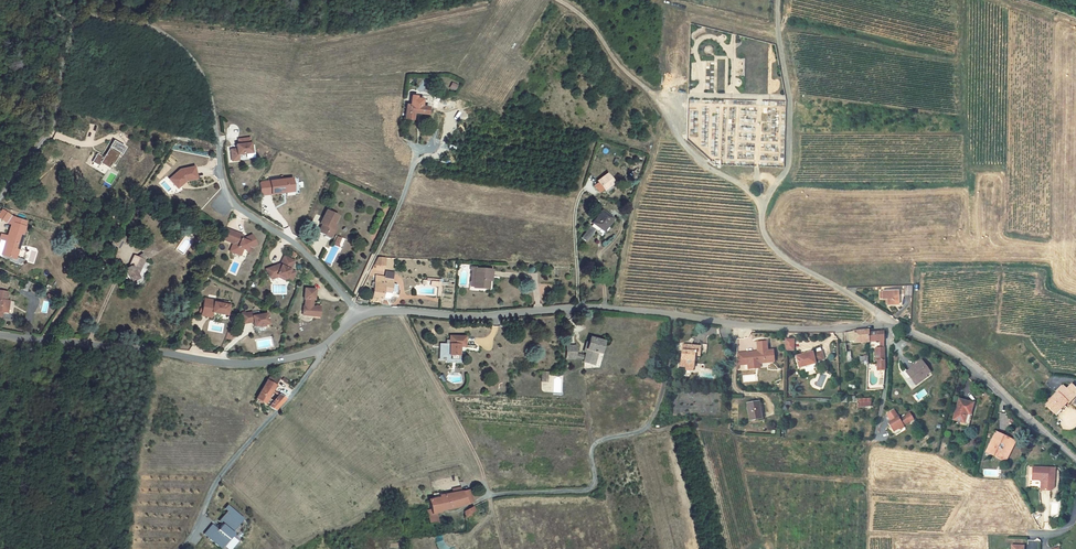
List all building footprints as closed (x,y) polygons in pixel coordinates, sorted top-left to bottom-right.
[(418,118),(432,118),(434,109),(411,108),(408,122),(417,122),(418,118)] [(82,137),(84,130),(76,128),(74,135),(82,137)] [(235,145),(236,155),(251,153),(249,138),(237,139),(238,144),(235,145)] [(101,158),(95,154),(89,163),(97,167),(99,164),(107,169),(117,153),(118,154),(123,147),(113,140),(101,158)] [(180,169),(169,179),(174,185),(178,182),(180,185),(184,182),(184,181),(196,179),(194,167),(180,169)] [(597,182),(593,185),(599,192),(603,189),(603,190),(609,186),(611,189),(616,185),(606,173),(596,181),(597,182)] [(269,195),(278,194),(278,190),(291,189),(290,178),(267,181),(269,195)] [(6,256),(15,258),(25,221),(13,218),(1,209),(0,210),(0,219),(5,223),(7,222),(11,224),(7,235),(1,233),(0,236),(0,240),(5,241),(10,242),(6,256)] [(316,234),(328,240),(335,227),(332,226),(337,216),(324,210),(318,225),(320,226),(316,234)] [(592,224),(603,232),(612,219),(601,211),(592,224)] [(581,238),(585,241),(594,230),(586,224),(582,229),(585,232),(581,238)] [(241,236),(227,231),(223,242),(232,244),(229,252),(240,256),(242,250),(245,251),(245,250),(246,246),(250,248),(255,245),(250,235),(243,239),(242,240),(240,239),(241,236)] [(122,242),(125,238),(116,233),(114,236),(120,240),(122,242)] [(177,249),(184,255),(197,238),(190,233),(177,249)] [(120,240),(114,236),(110,243),(116,247),(120,240)] [(337,236),(325,261),(333,264),(344,239),(337,236)] [(23,260),(15,258),(6,256),(10,242),(5,241),(1,256),(19,265),(23,260)] [(132,257),(127,267),(123,269),(130,282),(136,278),(135,274),(142,262),(155,252),(149,245),(139,250),(140,253),(134,258),(132,257)] [(294,261),(283,257),(280,265),(281,266),(280,267),(277,268),(276,266),(266,270),(268,276),(270,278),(277,275),(278,277),(285,280),(286,278),(291,281),(295,272),(290,270),(294,261)] [(474,286),(474,288),(487,288),(488,278),(492,278),(492,270),(475,269),(474,286)] [(370,296),(388,300),(390,291),(394,292),(396,285),(391,284),(392,280),(375,276),(370,296)] [(26,291),(31,281),(26,279),(21,288),(26,291)] [(904,285),(904,294),(912,294),(912,285),(904,285)] [(308,313),(308,315),(314,316),(314,313),(319,314),(320,304),(316,303),(314,305),(313,304),(312,304),(313,297),(314,297),(315,287),(304,286),(304,296),(305,297),(304,304),(303,304),(303,313),(308,313)] [(887,304),(898,304),(897,290),(882,290),(882,296),(887,296),(887,304)] [(217,302),(203,299),(200,316),(206,317),(207,312),(211,312),(211,313),(226,316),(228,304),(222,302),(222,305),(216,304),(217,302)] [(251,312),(241,314),(243,324),(251,322),(250,320),(252,320),(254,327),(259,326),(259,327),(264,326),(264,325),(269,324),(266,313),(252,316),(251,312)] [(868,343),(868,333),(868,331),(848,332),(848,344),(868,343)] [(868,343),(883,343),(883,332),(868,333),(868,343)] [(224,339),(231,341),(233,335),(226,333),(224,339)] [(448,355),(457,356),(458,347),(463,347),(464,338),(449,336),(448,355)] [(588,364),(592,350),(599,353),(602,341),(588,337),(580,361),(588,364)] [(793,338),(785,338),(785,350),(793,350),(793,338)] [(757,351),(737,353),(736,366),(747,365),(747,369),(760,368),(760,364),(775,362),(774,350),(768,350),(767,341),(756,342),(757,351)] [(676,370),(692,371),(693,353),(699,354),(700,347),(682,345),(681,356),(677,356),(676,370)] [(565,359),(573,360),(574,346),(565,346),(565,359)] [(877,369),(884,369),(884,348),(875,348),(876,359),(877,359),(877,369)] [(588,364),(595,366),(599,353),(592,350),(588,364)] [(795,357),(798,369),(804,367),(805,370),(812,368),(811,365),(816,364),(815,362),(824,360),(821,351),(813,354),(813,352),(795,357)] [(925,376),(929,373),(921,361),(906,371),(910,377),(909,378),(913,384),(925,376)] [(279,378),(270,373),(254,399),(263,405),(279,378)] [(926,378),(925,376),(913,384),(915,386),(926,378)] [(1057,394),(1046,409),(1058,418),(1063,412),(1061,410),(1067,402),(1069,403),(1075,394),(1075,390),(1069,385),(1065,390),(1060,397),(1057,394)] [(1062,388),(1057,394),(1060,397),(1065,390),(1062,388)] [(277,396),(268,407),(274,411),(283,399),(277,396)] [(871,407),(871,398),(858,398),(858,407),(871,407)] [(962,425),(967,427),(970,415),(969,414),(972,404),(959,400),(953,419),(963,422),(962,425)] [(749,422),(761,419),(758,402),(745,404),(749,422)] [(893,410),(886,414),(890,422),(889,423),(890,424),(889,427),(889,429),(891,430),(892,432),(897,429),(900,430),(902,428),(903,426),(913,420),(909,413),(899,420),(893,410)] [(986,453),(994,457),(996,452),(1006,457),(1014,441),(996,433),(986,453)] [(1006,457),(996,452),(994,457),(1004,462),(1006,457)] [(1040,480),(1040,490),(1050,491),(1053,488),(1054,468),(1032,467),(1031,480),(1040,480)] [(428,498),(430,510),(427,510),(431,525),(439,523),(438,512),(460,506),(470,501),(466,490),(458,492),(457,488),(448,489),(449,493),(440,495),(440,491),(433,492),(434,497),(428,498)] [(473,512),(471,506),(464,510),(465,518),(470,517),(469,513),(473,512)] [(227,513),(218,524),(229,532),(240,518),(226,507),(223,511),(227,513)] [(228,537),(219,530),(211,540),(220,547),(228,537)]
